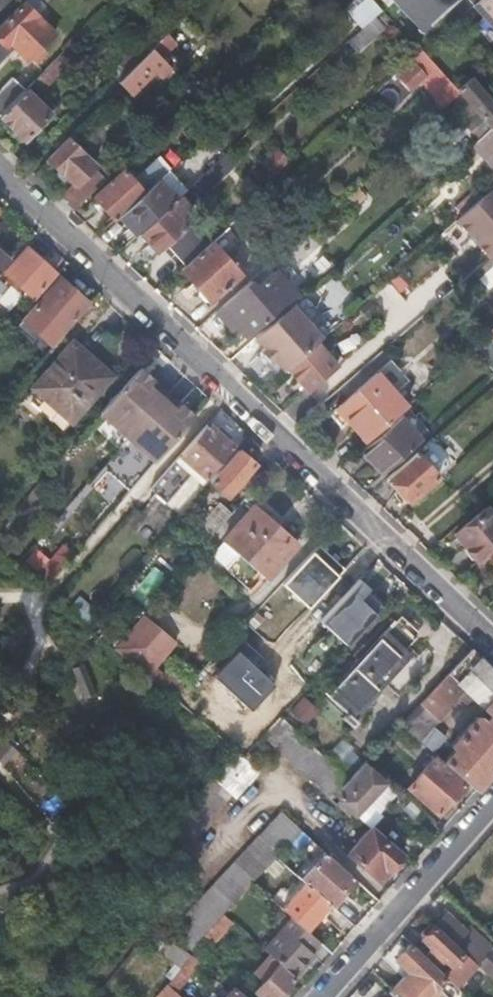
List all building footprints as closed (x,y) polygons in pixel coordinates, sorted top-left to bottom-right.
[(0,21),(0,57),(12,46),(8,42),(12,38),(16,42),(30,56),(31,54),(36,58),(47,47),(43,43),(55,30),(25,0),(21,0),(0,21)] [(426,26),(456,0),(402,0),(426,26)] [(474,0),(473,1),(492,24),(492,0),(474,0)] [(385,23),(375,12),(347,38),(357,49),(385,23)] [(158,42),(167,33),(148,31),(144,34),(142,32),(107,68),(119,79),(154,46),(158,42)] [(176,39),(169,31),(167,33),(158,42),(154,46),(119,79),(131,92),(166,59),(161,53),(176,39)] [(434,61),(423,49),(413,59),(424,71),(434,61)] [(65,63),(56,55),(38,74),(47,83),(65,63)] [(424,71),(413,59),(397,74),(408,86),(424,71)] [(25,87),(12,74),(0,86),(0,113),(25,87)] [(469,75),(456,86),(490,124),(492,122),(492,102),(469,75)] [(0,113),(0,114),(24,137),(49,111),(25,87),(0,113)] [(71,207),(117,165),(109,156),(98,167),(66,136),(47,156),(75,183),(61,197),(71,207)] [(275,143),(258,159),(271,174),(288,158),(275,143)] [(157,177),(176,159),(165,146),(150,159),(154,163),(145,172),(152,181),(157,177)] [(226,164),(219,156),(213,162),(175,197),(166,205),(139,230),(157,250),(165,243),(184,264),(205,244),(186,222),(184,224),(176,216),(186,208),(186,202),(187,203),(222,172),(226,164)] [(118,212),(143,190),(123,167),(93,195),(113,217),(118,212)] [(175,197),(157,177),(152,181),(143,190),(118,212),(137,232),(139,230),(166,205),(175,197)] [(491,191),(455,221),(488,259),(492,255),(492,193),(491,191)] [(241,272),(211,239),(205,244),(184,264),(180,267),(210,299),(241,272)] [(9,258),(8,257),(11,253),(0,242),(0,268),(9,258)] [(27,245),(6,270),(34,295),(56,271),(27,245)] [(492,285),(492,265),(478,276),(487,289),(492,285)] [(277,308),(280,311),(302,291),(306,289),(290,271),(265,293),(251,277),(221,304),(247,334),(277,308)] [(60,274),(33,305),(61,331),(89,300),(60,274)] [(280,311),(253,335),(263,347),(259,350),(278,373),(287,365),(315,340),(333,325),(302,291),(280,311)] [(484,333),(492,343),(492,326),(484,333)] [(72,340),(19,400),(25,405),(29,400),(62,429),(72,419),(111,374),(72,340)] [(287,365),(306,387),(334,363),(315,340),(287,365)] [(359,369),(348,379),(336,389),(346,399),(378,370),(369,360),(359,369)] [(378,370),(346,399),(334,409),(364,442),(407,403),(378,370)] [(147,384),(133,372),(100,410),(128,435),(156,459),(188,421),(174,409),(178,405),(150,381),(147,384)] [(364,451),(385,470),(423,437),(400,415),(362,449),(364,451)] [(216,428),(208,421),(149,488),(166,503),(191,475),(201,483),(234,444),(227,438),(231,433),(220,423),(216,428)] [(434,433),(388,474),(409,499),(456,459),(434,433)] [(130,488),(156,459),(128,435),(103,464),(130,488)] [(237,446),(210,480),(227,494),(255,461),(237,446)] [(381,473),(385,470),(364,451),(360,454),(381,473)] [(198,518),(188,529),(200,539),(209,528),(211,530),(228,511),(218,502),(201,521),(198,518)] [(234,557),(245,567),(261,581),(266,575),(295,543),(265,516),(268,512),(256,502),(224,538),(239,552),(234,557)] [(488,551),(492,547),(492,515),(485,505),(453,531),(478,559),(488,551)] [(298,539),(268,512),(265,516),(295,543),(298,539)] [(283,581),(309,605),(345,566),(319,542),(283,581)] [(35,547),(24,562),(42,575),(53,560),(35,547)] [(261,581),(245,567),(232,582),(247,595),(261,581)] [(321,618),(348,642),(382,604),(371,594),(374,590),(359,577),(321,618)] [(247,623),(272,640),(281,626),(256,609),(247,623)] [(114,646),(129,659),(146,673),(175,641),(142,613),(126,632),(114,646)] [(86,622),(114,646),(126,632),(114,623),(109,629),(92,614),(86,622)] [(397,620),(326,694),(344,712),(341,715),(352,726),(357,720),(351,715),(384,679),(399,693),(429,663),(410,645),(416,638),(402,624),(401,625),(397,620)] [(400,722),(407,727),(432,750),(444,737),(432,726),(459,696),(465,702),(472,695),(484,706),(483,707),(490,713),(486,718),(482,715),(476,715),(450,744),(453,748),(443,759),(476,788),(492,769),(492,666),(472,645),(400,722)] [(275,684),(238,650),(213,676),(250,710),(275,684)] [(159,667),(151,677),(163,688),(174,697),(183,688),(159,667)] [(151,677),(146,673),(136,685),(154,700),(163,688),(151,677)] [(312,725),(320,705),(300,696),(291,716),(312,725)] [(279,714),(261,734),(329,798),(340,786),(348,778),(279,714)] [(18,746),(1,755),(14,782),(32,774),(18,746)] [(241,755),(234,748),(211,775),(179,814),(161,836),(182,854),(232,793),(236,797),(260,770),(246,759),(250,755),(245,751),(241,755)] [(436,757),(409,786),(439,812),(465,782),(436,757)] [(348,778),(340,786),(346,791),(339,798),(354,812),(366,799),(383,781),(369,768),(373,764),(367,758),(348,778)] [(166,799),(182,780),(177,775),(161,795),(166,799)] [(354,812),(358,816),(371,827),(383,814),(366,799),(354,812)] [(299,830),(301,828),(282,810),(259,835),(278,852),(299,830)] [(402,854),(371,827),(348,853),(379,879),(402,854)] [(324,851),(299,830),(278,852),(275,856),(284,863),(296,850),(303,846),(303,847),(318,857),(324,851)] [(278,852),(259,835),(212,884),(215,887),(232,902),(265,867),(275,856),(278,852)] [(353,876),(324,851),(318,857),(300,877),(305,881),(330,902),(353,876)] [(284,863),(275,856),(265,867),(272,874),(284,863)] [(306,928),(330,902),(305,881),(282,908),(291,916),(306,928)] [(232,902),(215,887),(174,931),(190,946),(201,935),(222,912),(232,902)] [(436,923),(455,941),(476,961),(478,963),(479,962),(492,975),(492,945),(470,925),(467,928),(448,910),(436,923)] [(222,912),(201,935),(212,943),(232,920),(222,912)] [(309,930),(306,928),(291,916),(264,947),(271,954),(280,961),(281,962),(309,930)] [(452,963),(444,972),(451,979),(456,983),(476,961),(455,941),(436,923),(433,925),(430,922),(422,930),(425,934),(423,936),(432,945),(428,950),(438,960),(443,955),(452,963)] [(308,944),(315,936),(309,930),(281,962),(295,974),(316,951),(308,944)] [(191,953),(167,936),(158,948),(175,962),(165,974),(171,978),(191,953)] [(403,974),(425,996),(432,989),(438,982),(453,996),(461,996),(465,992),(456,983),(451,979),(444,972),(412,941),(397,957),(408,969),(403,974)] [(191,953),(171,978),(166,983),(175,990),(200,960),(191,953)] [(280,961),(271,954),(257,971),(265,978),(280,961)] [(295,974),(281,962),(280,961),(265,978),(254,990),(263,996),(275,996),(295,974)] [(392,986),(404,996),(425,996),(403,974),(392,986)] [(166,983),(158,993),(163,996),(182,996),(175,990),(166,983)] [(235,986),(225,996),(247,996),(235,986)]
